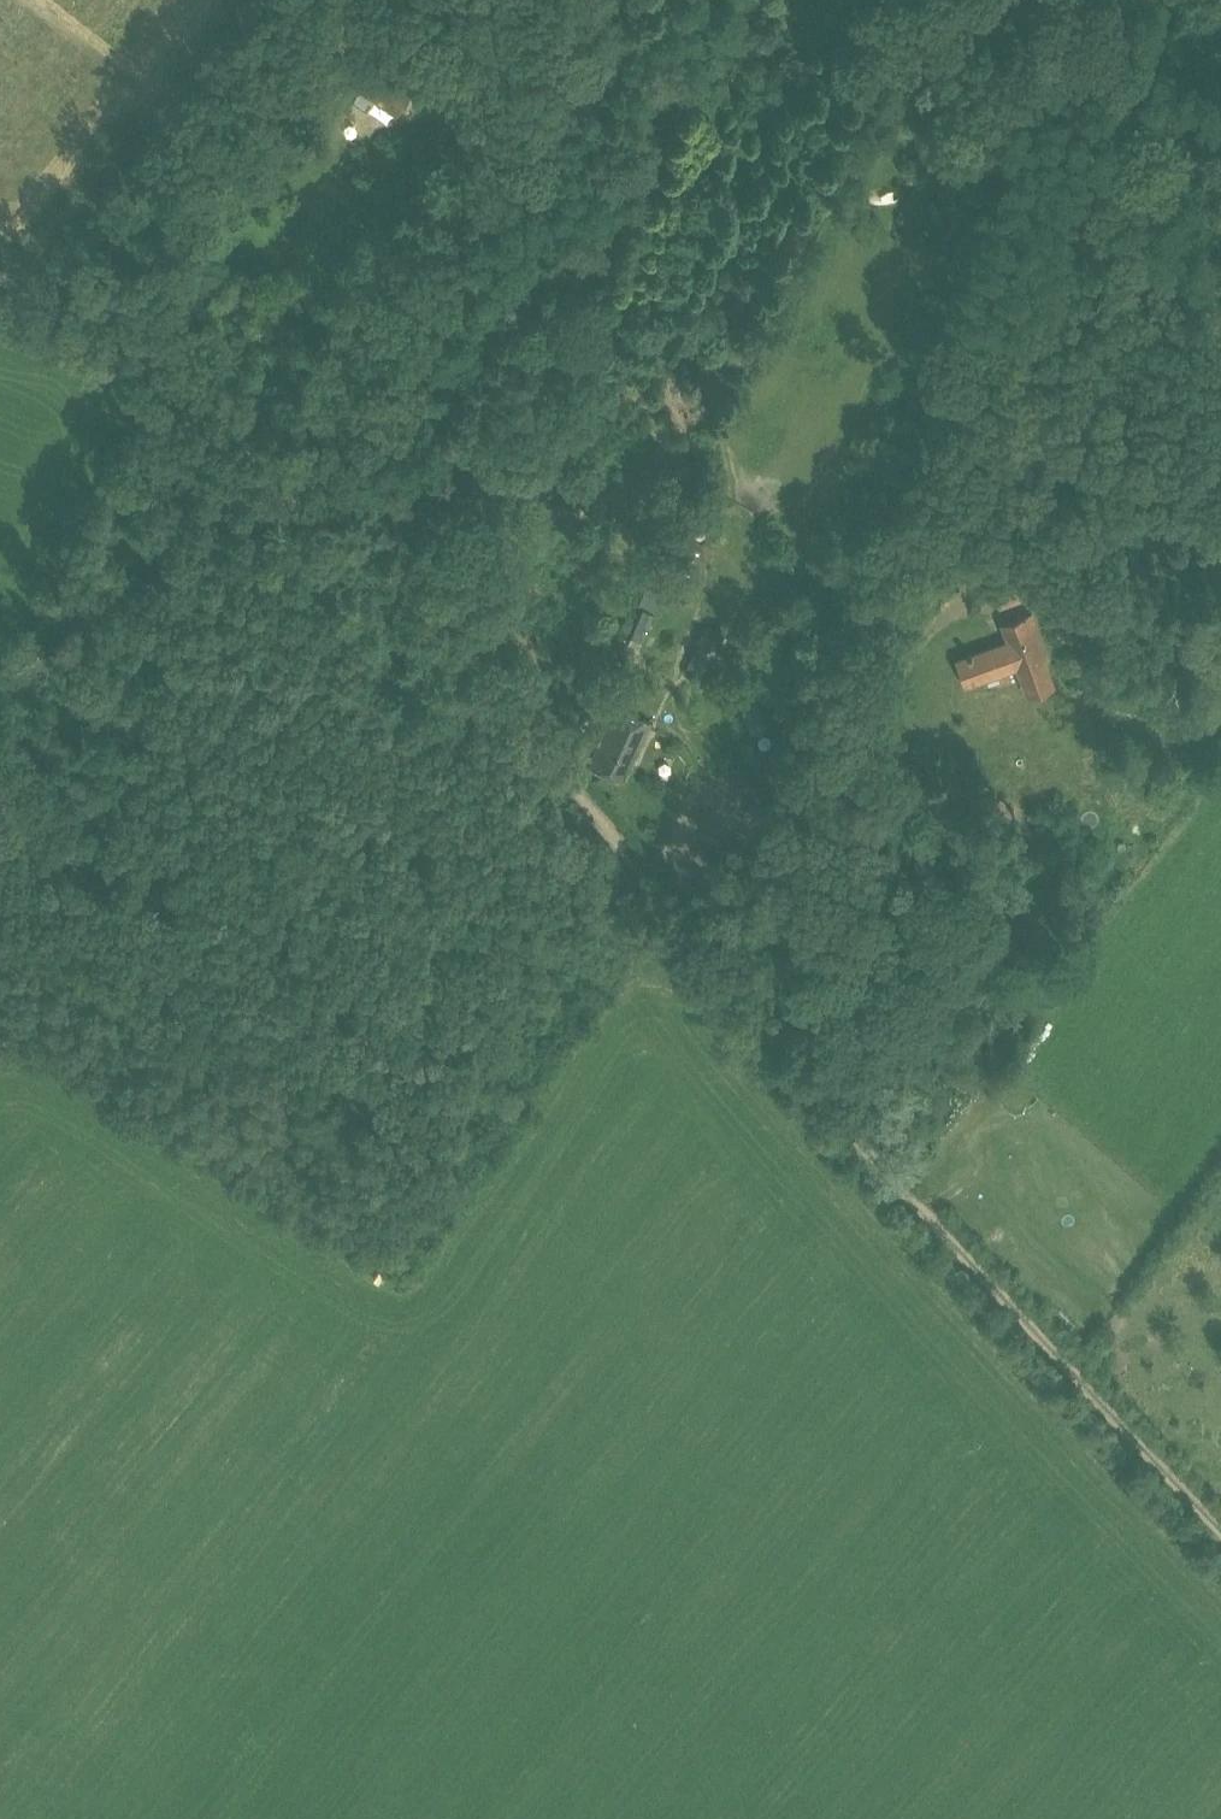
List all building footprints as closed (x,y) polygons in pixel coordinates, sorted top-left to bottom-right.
[(337,42),(330,37),(327,35),(320,46),(326,49),(331,52),(337,42)] [(375,99),(395,112),(397,109),(401,108),(406,100),(405,95),(412,83),(377,61),(377,62),(364,54),(356,67),(369,75),(353,102),(368,111),(375,99)] [(412,96),(407,118),(418,121),(424,99),(412,96)] [(654,610),(644,605),(631,634),(641,638),(654,610)] [(1018,666),(1028,693),(1053,684),(1043,658),(1048,657),(1033,614),(1003,625),(1008,641),(957,659),(966,684),(1018,666)] [(701,642),(699,647),(697,652),(694,651),(686,674),(704,680),(716,647),(701,642)] [(640,741),(611,779),(635,797),(664,759),(640,741)] [(969,1199),(990,1190),(984,1177),(963,1186),(969,1199)]
